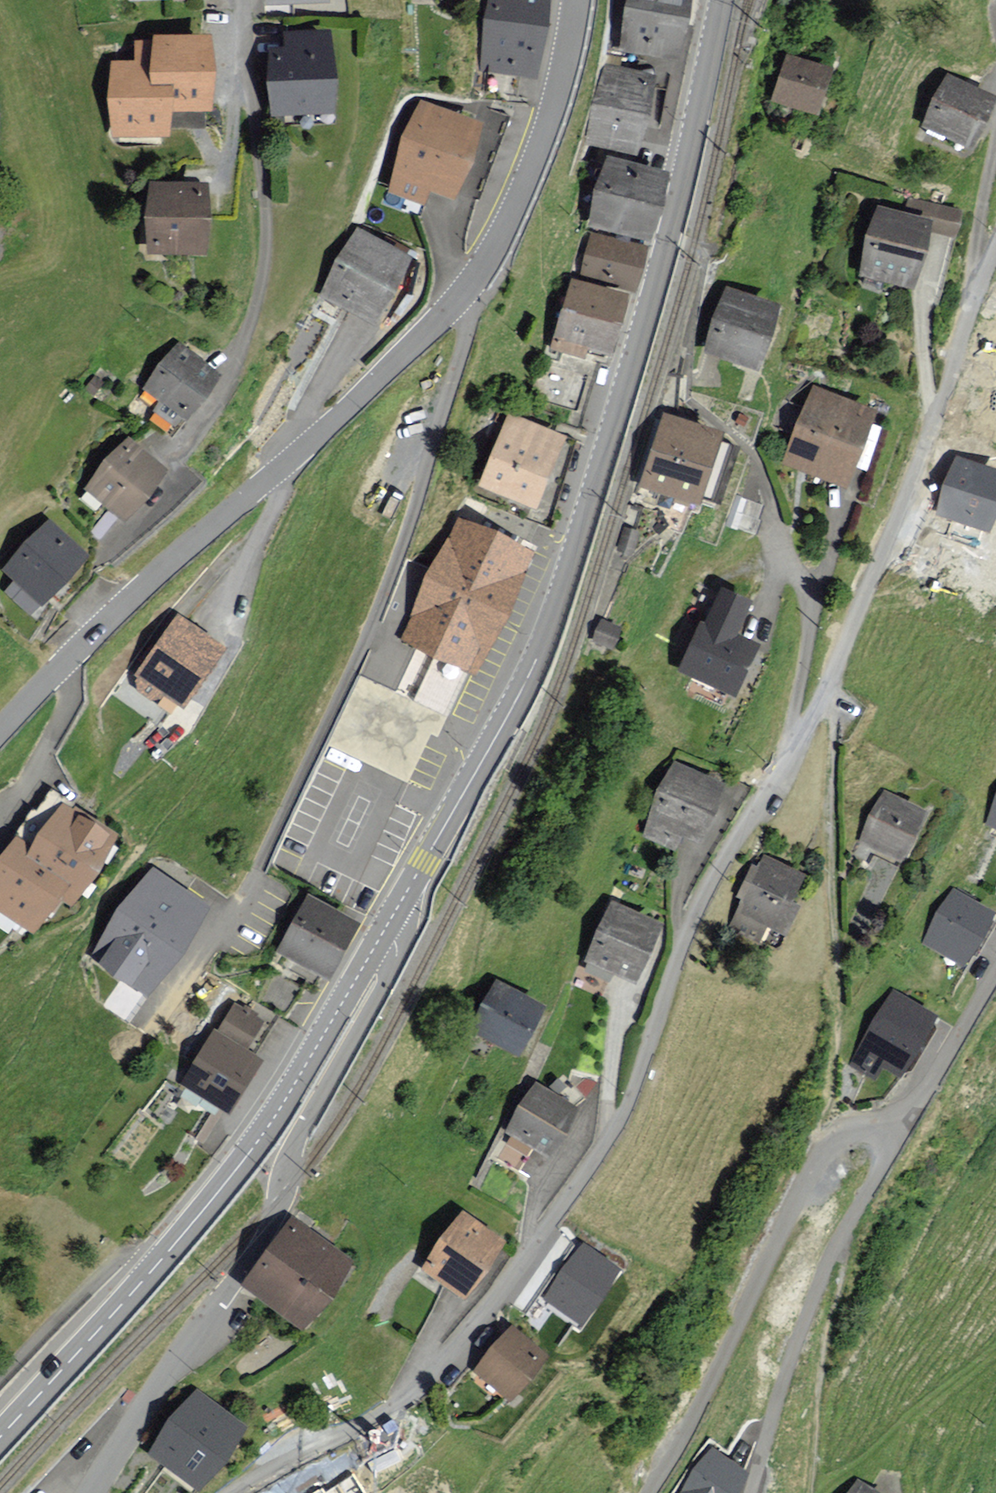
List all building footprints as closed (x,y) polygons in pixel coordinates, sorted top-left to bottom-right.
[(489,21),(482,66),(510,71),(533,74),(545,0),(493,0),(489,21)] [(688,0),(629,0),(629,5),(628,8),(626,21),(621,48),(677,58),(687,3),(688,0)] [(331,109),(327,34),(287,36),(288,51),(273,52),(276,111),(331,109)] [(111,136),(171,138),(172,106),(209,106),(208,37),(156,38),(156,44),(138,44),(137,61),(113,60),(111,136)] [(826,68),(789,58),(777,101),(814,111),(826,68)] [(635,151),(651,79),(604,69),(602,78),(601,81),(596,106),(588,140),(635,151)] [(992,98),(950,78),(942,95),(928,124),(949,135),(969,144),(992,98)] [(467,160),(480,126),(435,110),(421,105),(390,190),(420,201),(425,189),(453,199),(467,160)] [(653,202),(661,174),(634,166),(609,159),(598,198),(592,222),(643,237),(653,202)] [(203,252),(204,186),(151,185),(150,251),(203,252)] [(862,274),(912,286),(927,226),(953,232),(957,212),(913,202),(910,215),(903,214),(880,208),(873,232),(862,274)] [(406,258),(358,233),(324,297),(371,322),(406,258)] [(643,254),(644,249),(591,236),(588,248),(582,273),(635,286),(643,254)] [(608,353),(625,297),(596,288),(574,282),(563,320),(554,348),(559,349),(571,353),(585,357),(588,347),(604,352),(608,353)] [(777,306),(726,289),(706,348),(756,365),(777,306)] [(218,374),(181,346),(149,387),(185,415),(218,374)] [(872,412),(817,391),(802,426),(788,462),(815,473),(843,484),(872,412)] [(561,438),(510,418),(484,485),(535,506),(561,438)] [(677,421),(667,418),(656,450),(646,483),(700,500),(721,435),(702,429),(677,421)] [(162,472),(128,442),(89,487),(123,517),(162,472)] [(953,461),(936,507),(989,526),(995,507),(995,476),(953,461)] [(526,551),(457,522),(407,640),(476,669),(526,551)] [(84,557),(49,524),(5,569),(40,602),(84,557)] [(735,692),(754,648),(732,638),(746,605),(722,594),(708,627),(700,624),(681,668),(735,692)] [(220,650),(178,620),(137,676),(178,707),(220,650)] [(719,785),(673,765),(643,833),(675,848),(683,831),(696,837),(719,785)] [(925,814),(887,794),(862,841),(899,861),(925,814)] [(66,804),(33,855),(18,846),(0,873),(0,910),(32,930),(55,894),(72,905),(117,837),(66,804)] [(800,875),(765,857),(760,869),(755,866),(740,895),(745,898),(732,924),(760,938),(767,924),(784,933),(796,907),(786,902),(800,875)] [(96,955),(148,992),(207,909),(155,872),(96,955)] [(955,891),(926,942),(964,964),(993,913),(955,891)] [(357,923),(310,897),(293,929),(282,950),(301,960),(329,975),(357,923)] [(661,926),(613,905),(589,960),(592,962),(589,970),(608,979),(612,970),(636,981),(661,926)] [(541,1005),(501,984),(476,1031),(516,1052),(541,1005)] [(894,993),(853,1062),(876,1076),(885,1061),(901,1071),(933,1017),(894,993)] [(227,1112),(261,1060),(244,1049),(258,1027),(247,1020),(234,1012),(220,1035),(214,1031),(182,1082),(227,1112)] [(576,1110),(537,1086),(509,1131),(548,1155),(576,1110)] [(500,1245),(461,1218),(426,1267),(465,1294),(500,1245)] [(349,1263),(295,1222),(248,1284),(302,1325),(349,1263)] [(583,1243),(544,1299),(581,1325),(621,1269),(583,1243)] [(544,1360),(514,1332),(479,1370),(509,1398),(544,1360)] [(243,1431),(199,1395),(154,1451),(198,1486),(243,1431)] [(712,1451),(682,1492),(731,1492),(745,1474),(712,1451)] [(859,1483),(853,1492),(876,1492),(859,1483)]
